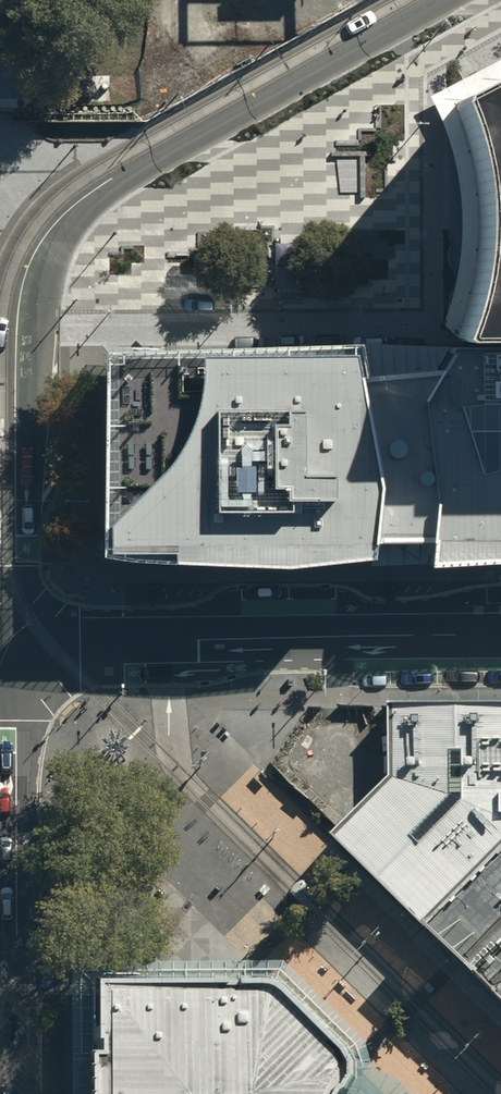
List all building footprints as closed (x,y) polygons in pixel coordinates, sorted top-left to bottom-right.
[(438,347),(500,347),(500,80),(455,103),(462,122),(471,150),(474,186),(476,224),(472,256),(465,284),(456,307),(442,335),(438,347)] [(106,353),(103,561),(377,561),(377,545),(432,544),(432,561),(500,561),(500,347),(438,347),(364,348),(106,353)] [(393,781),(392,709),(203,710),(332,838),(393,781)] [(392,709),(393,781),(332,838),(425,929),(500,856),(500,709),(392,709)] [(425,929),(500,1003),(500,856),(425,929)] [(94,976),(95,1082),(95,1093),(386,1093),(385,1093),(370,1085),(364,1055),(282,976),(94,976)]
